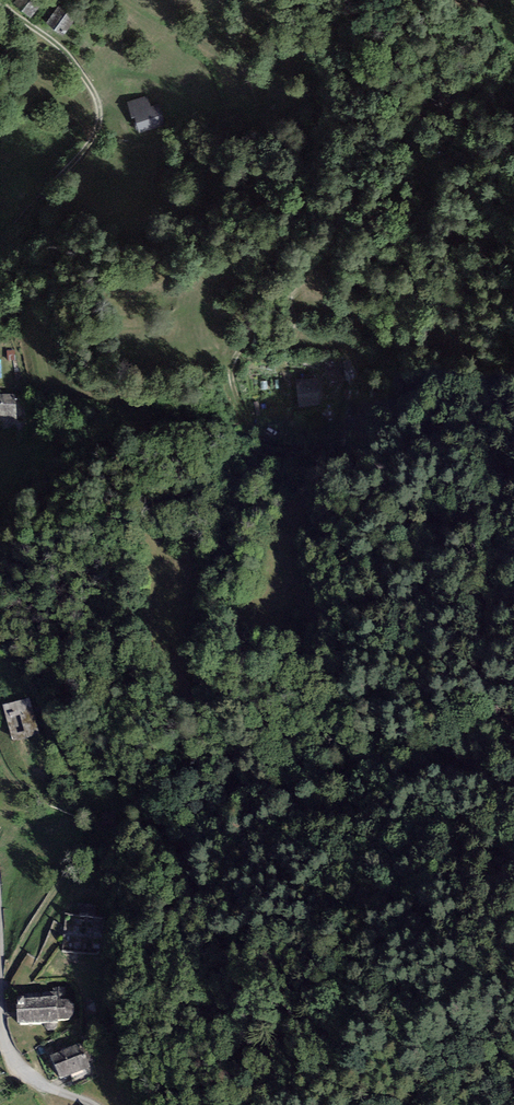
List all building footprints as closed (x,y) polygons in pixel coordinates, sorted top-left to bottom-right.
[(33,0),(16,0),(13,3),(22,10),(21,11),(30,19),(41,6),(33,0)] [(58,7),(46,24),(63,36),(75,19),(58,7)] [(148,96),(128,101),(132,118),(135,117),(139,133),(165,127),(159,104),(151,106),(148,96)] [(15,350),(7,351),(8,361),(16,360),(15,350)] [(340,358),(326,359),(327,371),(330,371),(331,384),(342,383),(340,358)] [(316,378),(298,380),(301,403),(318,401),(316,378)] [(0,394),(0,416),(5,416),(5,420),(17,420),(17,394),(0,394)] [(38,733),(28,698),(2,705),(13,741),(38,733)] [(116,829),(114,813),(101,815),(103,830),(116,829)] [(95,907),(81,906),(80,915),(94,917),(95,907)] [(24,995),(17,996),(17,1005),(16,1005),(17,1024),(44,1022),(44,1027),(48,1031),(53,1030),(57,1027),(57,1019),(70,1018),(74,1011),(73,1005),(66,1000),(65,986),(52,987),(52,991),(42,992),(42,996),(24,998),(24,995)] [(80,1044),(51,1056),(61,1079),(90,1066),(80,1044)]
